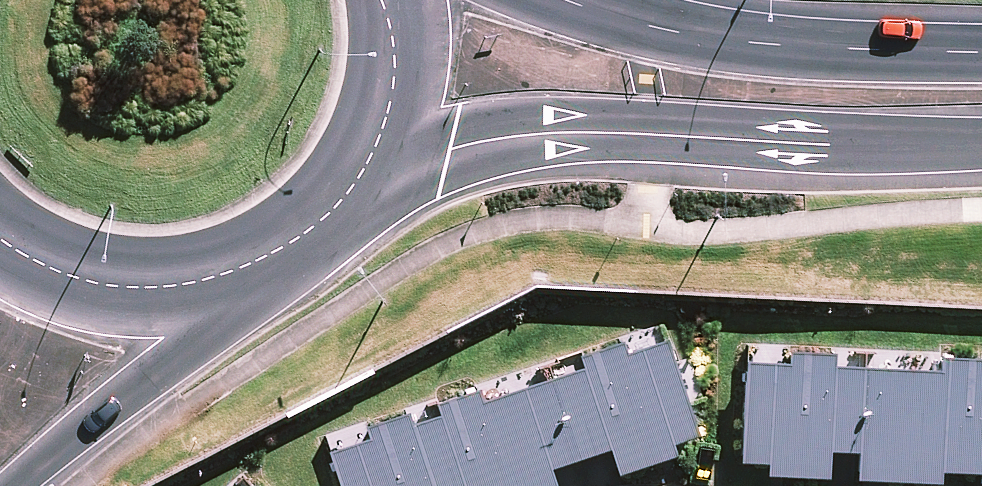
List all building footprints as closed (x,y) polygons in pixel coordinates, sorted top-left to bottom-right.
[(664,331),(626,344),(621,332),(576,345),(581,360),(482,392),(477,380),(434,395),(438,406),(412,415),(408,403),(363,418),(367,430),(327,443),(340,485),(558,485),(549,461),(608,442),(617,467),(675,448),(671,437),(698,428),(664,331)] [(981,384),(981,372),(981,349),(937,347),(936,361),(833,355),(833,344),(786,342),(785,355),(742,353),(738,455),(765,456),(765,468),(828,471),(829,443),(855,444),(854,471),(939,476),(939,464),(981,466),(981,384)] [(252,475),(240,485),(262,485),(252,475)]
